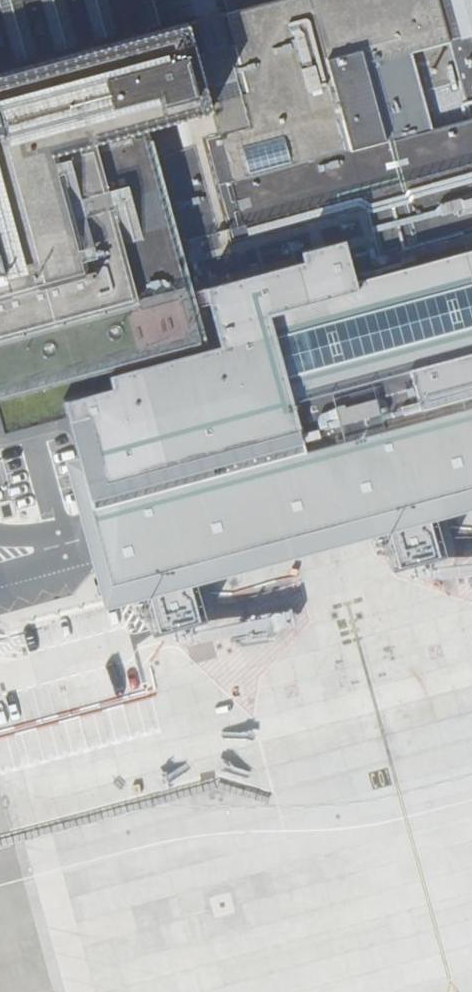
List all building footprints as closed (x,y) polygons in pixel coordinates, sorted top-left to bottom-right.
[(206,343),(202,331),(225,324),(234,348),(121,379),(124,392),(71,406),(86,460),(73,463),(94,536),(111,604),(151,593),(159,628),(177,625),(203,620),(194,581),(294,554),(367,534),(390,528),(400,564),(419,560),(441,554),(432,516),(471,505),(471,0),(223,0),(227,13),(218,16),(240,96),(205,105),(182,21),(154,28),(146,0),(0,0),(0,400),(206,343)]
